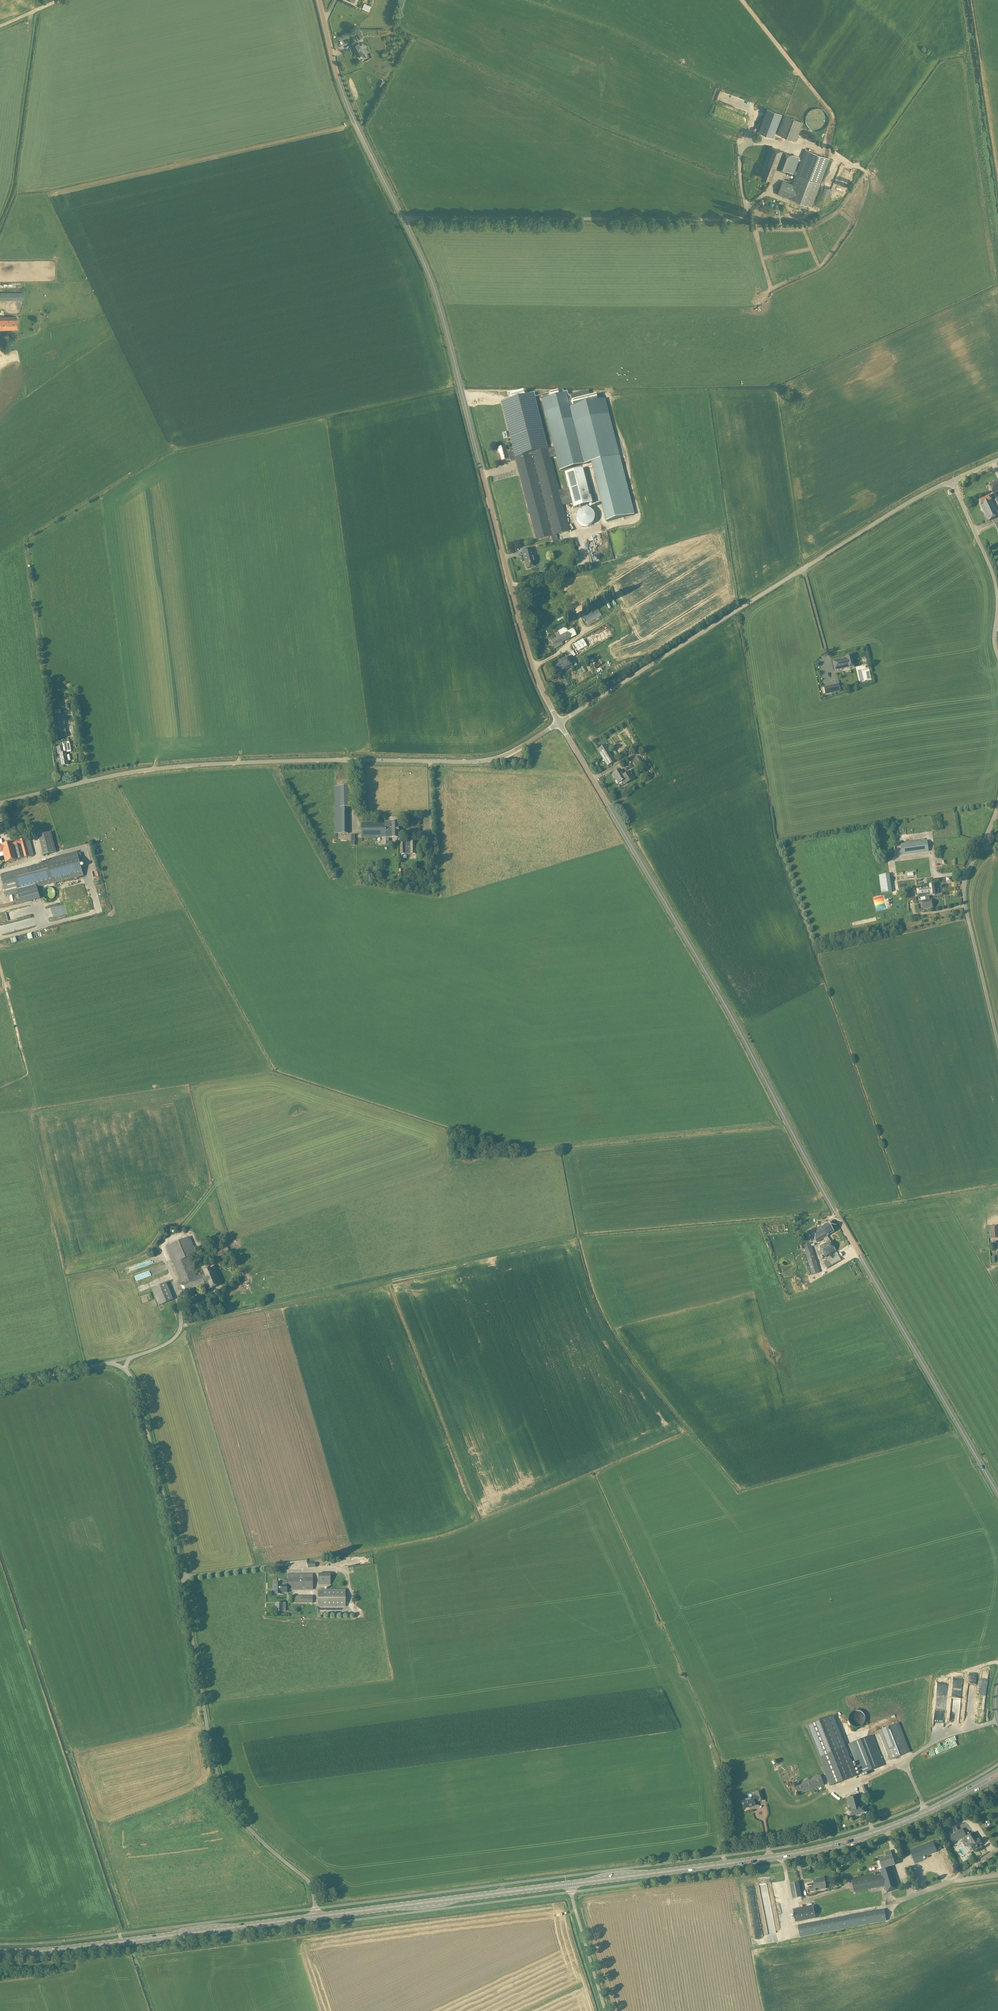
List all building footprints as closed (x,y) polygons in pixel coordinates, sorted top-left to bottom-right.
[(354,52),(355,51),(357,56),(363,52),(358,43),(357,44),(355,41),(349,43),(354,52)] [(807,108),(806,129),(821,129),(821,123),(825,123),(826,109),(807,108)] [(782,114),(767,109),(758,132),(773,138),(782,114)] [(796,141),(803,122),(784,115),(777,134),(796,141)] [(778,194),(800,203),(811,206),(820,184),(829,158),(805,149),(801,159),(796,171),(794,171),(798,158),(799,157),(770,146),(763,164),(765,165),(761,176),(771,180),(775,168),(786,172),(786,171),(795,174),(791,185),(782,182),(778,194)] [(4,316),(0,316),(0,329),(17,329),(17,316),(10,316),(10,302),(0,302),(0,311),(4,310),(4,316)] [(634,514),(616,443),(605,399),(598,400),(597,395),(590,396),(589,390),(567,395),(566,394),(542,400),(554,448),(556,456),(560,471),(591,462),(606,522),(634,514)] [(515,458),(531,454),(532,454),(548,449),(534,394),(501,402),(513,449),(515,458)] [(515,458),(513,449),(510,450),(506,450),(505,447),(497,449),(499,454),(498,455),(500,462),(509,459),(508,458),(510,458),(511,462),(516,460),(515,458)] [(569,488),(559,491),(552,463),(551,458),(556,456),(554,448),(548,449),(532,454),(536,467),(553,535),(554,536),(570,531),(563,506),(561,499),(571,496),(569,488)] [(519,475),(528,511),(535,540),(551,536),(552,536),(544,506),(531,454),(515,458),(516,460),(519,475)] [(566,474),(569,488),(571,496),(574,508),(592,504),(583,470),(566,474)] [(993,494),(997,492),(997,482),(989,486),(993,494)] [(979,501),(989,521),(997,517),(997,511),(997,512),(990,496),(979,501)] [(579,516),(582,528),(595,524),(590,507),(579,511),(581,515),(579,516)] [(536,567),(531,549),(522,551),(527,569),(536,567)] [(588,624),(602,616),(598,610),(584,618),(588,624)] [(577,640),(571,644),(579,656),(613,636),(606,624),(577,640)] [(573,629),(567,632),(565,627),(554,633),(557,637),(550,641),(555,649),(563,645),(562,643),(571,639),(576,636),(573,629)] [(855,667),(852,655),(847,656),(847,657),(844,658),(844,659),(841,660),(841,659),(833,661),(835,670),(836,670),(836,671),(849,668),(850,669),(855,667)] [(560,660),(560,661),(553,665),(558,674),(572,667),(567,657),(560,660)] [(599,657),(590,661),(594,669),(603,665),(599,657)] [(571,684),(568,679),(565,680),(563,681),(563,683),(562,683),(564,688),(571,684)] [(834,686),(827,687),(829,694),(844,690),(842,685),(834,687),(834,686)] [(66,733),(63,717),(62,717),(62,713),(54,714),(57,734),(66,733)] [(597,750),(607,767),(614,763),(607,752),(609,751),(605,745),(597,750)] [(59,754),(61,767),(69,765),(68,761),(70,760),(69,755),(67,755),(67,753),(59,754)] [(632,761),(635,767),(642,763),(638,756),(632,761)] [(624,775),(621,770),(612,775),(618,784),(622,782),(624,785),(634,779),(630,772),(624,775)] [(349,834),(348,808),(354,808),(353,786),(340,787),(340,788),(336,788),(336,807),(335,807),(335,834),(349,834)] [(361,838),(382,838),(382,845),(389,845),(389,839),(392,839),(398,839),(398,822),(392,822),(392,823),(385,823),(385,824),(361,823),(361,838)] [(56,852),(56,850),(51,832),(43,834),(39,836),(38,836),(44,856),(56,852)] [(0,845),(0,857),(3,856),(5,863),(34,856),(29,838),(0,845)] [(415,854),(415,841),(405,841),(405,854),(415,854)] [(928,841),(900,844),(902,855),(929,851),(928,841)] [(53,861),(49,862),(2,874),(0,876),(6,896),(54,883),(55,884),(83,876),(77,852),(52,858),(53,861)] [(892,892),(890,874),(879,876),(882,894),(892,892)] [(925,897),(926,901),(922,902),(923,909),(933,908),(931,900),(930,900),(929,896),(935,895),(935,894),(936,894),(937,894),(938,893),(938,892),(939,891),(938,890),(938,889),(937,888),(936,888),(935,888),(934,888),(934,885),(917,887),(918,897),(925,897)] [(0,926),(0,930),(1,933),(10,930),(8,924),(0,926)] [(817,1243),(824,1239),(826,1243),(819,1247),(825,1257),(835,1251),(827,1236),(834,1232),(829,1223),(821,1227),(811,1233),(817,1243)] [(990,1227),(991,1239),(997,1238),(997,1228),(997,1226),(990,1227)] [(204,1274),(197,1277),(189,1258),(197,1254),(190,1237),(166,1247),(181,1283),(181,1284),(186,1296),(206,1288),(208,1291),(218,1286),(210,1268),(203,1271),(204,1274)] [(812,1275),(820,1272),(811,1243),(803,1245),(812,1275)] [(226,1244),(215,1249),(218,1257),(229,1252),(226,1244)] [(823,1261),(828,1268),(841,1260),(837,1253),(832,1256),(833,1259),(832,1259),(831,1257),(823,1261)] [(164,1284),(151,1289),(159,1306),(171,1301),(164,1284)] [(203,1301),(190,1306),(191,1310),(209,1303),(206,1296),(202,1298),(203,1301)] [(313,1574),(288,1574),(288,1590),(313,1590),(313,1574)] [(338,1574),(318,1574),(319,1585),(331,1585),(331,1583),(337,1583),(338,1575),(338,1574)] [(282,1594),(282,1593),(287,1593),(287,1584),(282,1584),(282,1583),(274,1583),(274,1590),(274,1594),(282,1594)] [(318,1589),(318,1607),(346,1607),(346,1590),(318,1589)] [(863,1721),(863,1719),(862,1718),(862,1717),(861,1715),(860,1714),(859,1714),(857,1713),(856,1713),(854,1713),(853,1713),(851,1714),(850,1715),(849,1716),(848,1717),(848,1719),(848,1720),(848,1722),(848,1723),(849,1725),(850,1726),(851,1727),(852,1728),(854,1728),(855,1728),(856,1728),(858,1728),(859,1727),(860,1726),(861,1725),(862,1724),(863,1722),(863,1721)] [(853,1768),(834,1721),(832,1716),(808,1726),(831,1786),(857,1776),(854,1768),(853,1768)] [(899,1723),(879,1731),(890,1760),(910,1752),(899,1723)] [(849,1744),(860,1775),(885,1766),(873,1735),(849,1744)] [(824,1785),(821,1775),(795,1784),(798,1795),(824,1785)] [(757,1797),(742,1801),(744,1809),(755,1806),(754,1803),(758,1801),(758,1802),(763,1801),(761,1791),(755,1793),(757,1797)] [(859,1794),(847,1797),(850,1809),(848,1809),(850,1816),(865,1813),(864,1807),(863,1808),(859,1794)] [(962,1828),(958,1830),(958,1831),(951,1835),(953,1840),(958,1837),(960,1840),(966,1837),(962,1828)] [(970,1851),(973,1849),(973,1850),(982,1844),(979,1839),(978,1839),(974,1833),(966,1838),(970,1844),(970,1845),(967,1847),(970,1851)] [(939,1840),(934,1843),(933,1841),(910,1850),(915,1863),(924,1860),(923,1857),(937,1852),(937,1851),(942,1849),(939,1840)] [(892,1856),(891,1851),(886,1853),(887,1856),(885,1857),(885,1858),(879,1860),(882,1868),(880,1869),(881,1874),(852,1880),(854,1892),(885,1886),(887,1893),(898,1889),(891,1866),(895,1865),(892,1856)] [(816,1891),(816,1888),(826,1887),(824,1877),(819,1878),(820,1880),(814,1881),(815,1885),(809,1887),(810,1892),(816,1891)] [(799,1882),(790,1884),(793,1899),(802,1897),(799,1882)] [(816,1918),(813,1906),(793,1910),(795,1922),(816,1918)] [(884,1909),(798,1925),(800,1937),(886,1921),(884,1909)]
